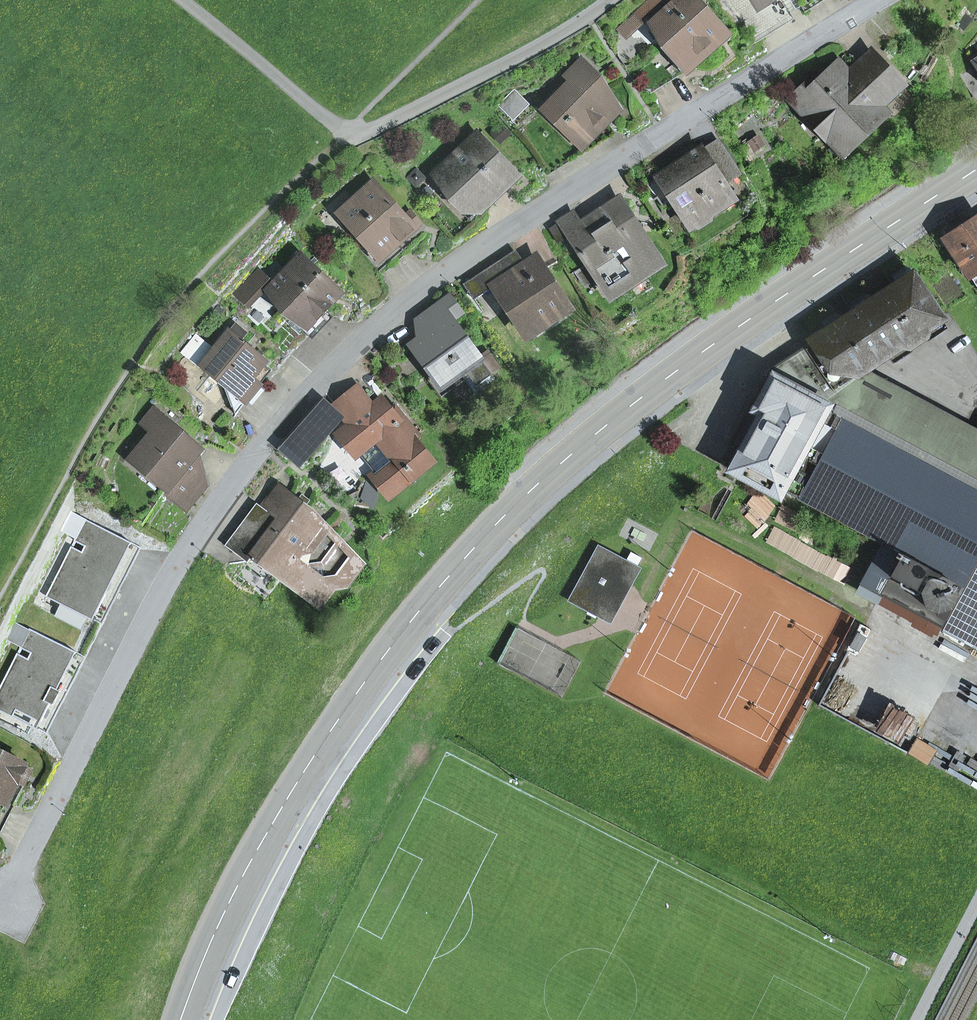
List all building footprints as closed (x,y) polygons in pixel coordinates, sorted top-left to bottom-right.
[(694,0),(678,0),(676,2),(674,0),(651,0),(639,11),(645,19),(647,17),(667,40),(663,43),(683,65),(699,51),(703,54),(725,35),(694,0)] [(782,0),(753,0),(754,1),(748,4),(764,29),(790,13),(782,0)] [(800,6),(796,0),(782,0),(790,13),(800,6)] [(639,11),(619,28),(626,36),(645,19),(639,11)] [(849,72),(861,84),(883,63),(871,51),(849,72)] [(599,118),(605,123),(607,120),(619,108),(601,91),(603,87),(602,81),(581,61),(567,76),(572,81),(544,109),(562,126),(567,122),(582,136),(599,118)] [(823,136),(842,155),(887,112),(880,105),(903,84),(883,63),(861,84),(849,72),(839,62),(821,79),(817,74),(796,94),(797,95),(801,92),(815,107),(815,118),(827,132),(823,136)] [(976,98),(976,72),(973,65),(960,74),(976,98)] [(827,132),(815,118),(815,107),(801,92),(797,95),(789,100),(823,136),(827,132)] [(543,169),(547,176),(615,133),(607,120),(605,123),(599,118),(582,136),(584,144),(543,169)] [(438,173),(451,186),(451,199),(471,199),(480,209),(515,176),(477,136),(438,173)] [(701,149),(705,156),(720,146),(716,139),(701,149)] [(709,220),(710,214),(733,199),(723,183),(738,173),(720,146),(705,156),(701,149),(700,149),(666,171),(683,197),(675,203),(690,227),(693,225),(700,227),(709,220)] [(675,203),(683,197),(666,171),(658,177),(675,203)] [(471,199),(451,199),(451,186),(438,173),(433,177),(449,200),(461,214),(475,214),(480,209),(471,199)] [(362,237),(367,237),(383,255),(404,236),(405,218),(374,183),(340,213),(358,233),(362,237)] [(616,210),(621,207),(617,200),(606,207),(612,207),(616,210)] [(597,277),(607,291),(657,258),(623,206),(621,207),(616,210),(612,207),(606,207),(600,213),(580,225),(572,213),(549,229),(558,244),(570,237),(588,264),(597,277)] [(405,218),(404,236),(419,223),(410,213),(405,218)] [(969,225),(962,230),(946,240),(976,288),(976,220),(969,225)] [(966,222),(959,226),(962,230),(969,225),(966,222)] [(376,262),(383,255),(367,237),(362,237),(358,233),(354,238),(376,262)] [(507,277),(525,265),(516,250),(497,262),(507,277)] [(340,292),(301,256),(270,289),(285,303),(309,325),(340,292)] [(495,285),(528,335),(568,309),(535,258),(525,265),(507,277),(497,262),(464,284),(474,299),(495,285)] [(607,291),(613,299),(663,266),(657,258),(607,291)] [(583,286),(597,277),(588,264),(575,273),(583,286)] [(887,281),(891,287),(894,286),(912,274),(910,270),(904,270),(887,281)] [(251,279),(261,289),(269,280),(259,271),(251,279)] [(793,376),(809,385),(800,391),(818,401),(858,375),(887,356),(902,346),(910,347),(924,338),(927,330),(942,320),(943,319),(913,273),(912,274),(894,286),(891,287),(871,301),(855,311),(852,313),(841,320),(824,332),(811,340),(814,344),(811,346),(784,364),(793,376)] [(251,279),(236,294),(247,304),(261,289),(251,279)] [(428,368),(433,364),(447,383),(460,374),(465,380),(475,394),(495,379),(491,374),(500,367),(488,351),(479,357),(452,320),(462,313),(449,295),(427,312),(437,326),(416,341),(411,345),(428,368)] [(848,307),(852,313),(855,311),(871,301),(869,297),(864,296),(848,307)] [(416,320),(416,341),(437,326),(427,312),(416,320)] [(819,325),(824,332),(841,320),(839,317),(833,316),(819,325)] [(924,338),(927,342),(948,329),(942,320),(927,330),(924,338)] [(259,369),(251,362),(258,354),(230,331),(214,350),(218,353),(211,374),(225,385),(232,403),(245,387),(250,391),(264,374),(259,369)] [(201,366),(211,374),(218,353),(214,350),(196,334),(181,353),(200,368),(201,366)] [(809,385),(793,376),(784,364),(811,346),(814,344),(811,340),(764,371),(768,373),(800,391),(809,385)] [(887,356),(893,365),(913,351),(910,347),(902,346),(887,356)] [(251,362),(259,369),(266,360),(258,354),(251,362)] [(460,374),(447,383),(433,364),(428,368),(422,369),(442,397),(465,380),(460,374)] [(731,472),(779,498),(783,491),(827,411),(829,407),(818,401),(800,391),(768,373),(746,413),(760,420),(731,472)] [(827,411),(871,435),(893,393),(858,375),(818,401),(829,407),(827,411)] [(352,424),(342,432),(359,452),(376,473),(393,494),(432,462),(381,400),(371,408),(353,386),(334,402),(352,424)] [(871,435),(827,411),(783,491),(882,544),(929,569),(961,586),(939,628),(976,649),(976,492),(925,464),(948,422),(893,393),(871,435)] [(143,422),(154,432),(164,420),(153,410),(143,422)] [(201,449),(164,420),(154,432),(137,452),(151,464),(146,471),(168,489),(165,492),(186,510),(206,485),(185,467),(201,449)] [(976,492),(976,438),(948,422),(925,464),(976,492)] [(353,457),(359,452),(342,432),(336,437),(353,457)] [(185,467),(206,485),(201,449),(185,467)] [(146,471),(151,464),(137,452),(132,459),(146,471)] [(387,498),(393,494),(376,473),(370,478),(387,498)] [(272,495),(282,503),(289,494),(279,486),(272,495)] [(310,597),(324,578),(336,576),(353,553),(338,542),(340,539),(329,531),(331,528),(313,515),(315,513),(289,494),(282,503),(272,495),(263,507),(280,519),(253,556),(309,598),(310,597)] [(258,504),(234,537),(227,547),(248,563),(253,556),(280,519),(263,507),(258,504)] [(125,580),(141,548),(85,519),(49,590),(106,618),(120,590),(112,586),(117,576),(125,580)] [(890,577),(917,592),(929,569),(882,544),(860,585),(879,596),(890,577)] [(599,616),(619,579),(630,585),(639,569),(599,548),(570,600),(599,616)] [(334,586),(346,584),(363,560),(353,553),(336,576),(324,578),(310,597),(320,605),(334,586)] [(879,596),(939,628),(961,586),(929,569),(917,592),(890,577),(879,596)] [(112,586),(120,590),(125,580),(117,576),(112,586)] [(599,616),(610,622),(630,585),(619,579),(599,616)] [(102,625),(106,618),(49,590),(46,597),(102,625)] [(86,657),(30,629),(0,687),(0,702),(43,724),(55,699),(63,703),(86,657)] [(503,668),(569,693),(583,657),(517,632),(503,668)] [(43,724),(0,702),(0,711),(47,734),(63,703),(55,699),(43,724)] [(8,799),(16,782),(26,765),(0,752),(0,799),(8,799)] [(16,782),(24,787),(33,769),(26,765),(16,782)]
